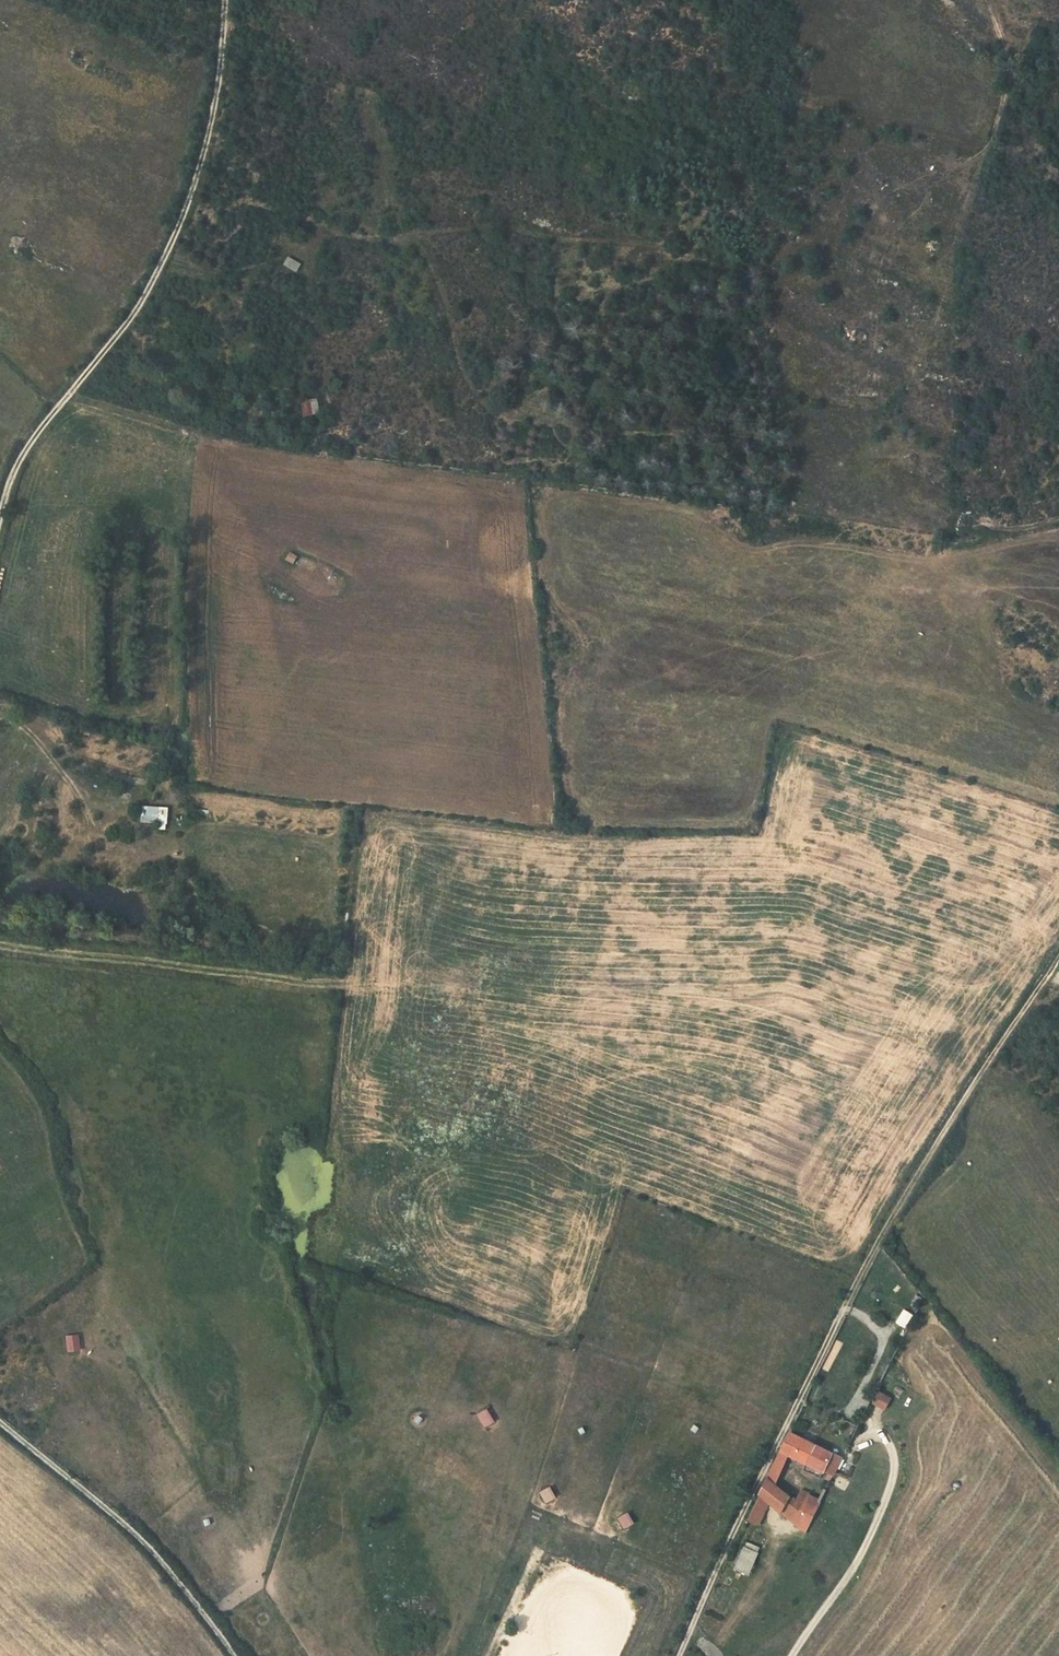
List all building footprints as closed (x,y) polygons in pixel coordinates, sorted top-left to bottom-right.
[(809,1491),(814,1484),(807,1479),(812,1469),(788,1450),(772,1485),(780,1491),(789,1476),(801,1485),(797,1492),(811,1502),(815,1496),(809,1491)] [(799,1557),(813,1529),(796,1516),(791,1525),(765,1501),(758,1517),(766,1525),(799,1557)] [(766,1525),(758,1517),(746,1543),(756,1548),(766,1525)] [(757,1574),(745,1568),(740,1578),(753,1584),(757,1574)] [(753,1584),(740,1578),(736,1588),(748,1594),(753,1584)]
